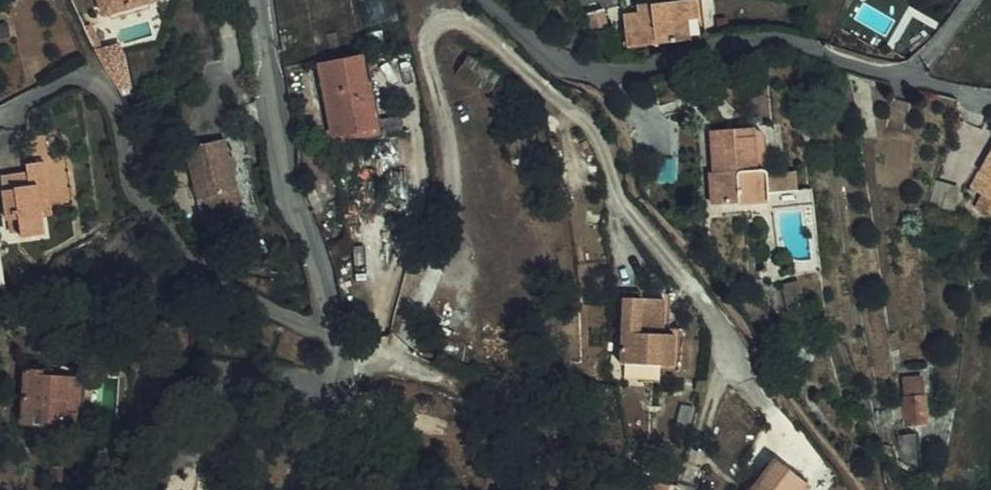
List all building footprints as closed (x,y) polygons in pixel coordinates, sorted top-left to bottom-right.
[(106,15),(153,0),(101,0),(106,15)] [(644,31),(704,32),(694,0),(665,0),(638,4),(644,31)] [(119,43),(97,48),(100,57),(121,88),(129,85),(119,43)] [(383,131),(368,52),(361,53),(374,123),(333,131),(335,141),(383,131)] [(361,53),(320,61),(333,131),(374,123),(361,53)] [(710,174),(713,208),(743,206),(742,197),(765,196),(765,193),(799,190),(797,171),(762,173),(762,171),(754,172),(751,128),(710,132),(713,174),(710,174)] [(238,202),(228,135),(188,141),(196,192),(203,191),(205,206),(238,202)] [(38,188),(46,187),(49,211),(69,209),(64,160),(54,161),(52,136),(32,138),(34,163),(27,164),(29,181),(15,182),(14,175),(2,177),(7,222),(10,221),(19,220),(21,233),(21,240),(42,237),(41,218),(38,188)] [(970,188),(983,195),(976,207),(990,216),(990,152),(970,188)] [(64,160),(69,209),(74,209),(69,160),(64,160)] [(959,191),(937,185),(933,206),(954,212),(959,191)] [(49,217),(49,211),(46,187),(38,188),(41,218),(49,217)] [(743,206),(766,204),(765,196),(742,197),(743,206)] [(12,234),(21,233),(19,220),(10,221),(12,234)] [(794,278),(795,282),(780,286),(789,320),(820,312),(811,274),(794,278)] [(666,363),(665,330),(655,331),(647,330),(647,310),(654,311),(653,298),(631,298),(632,293),(613,293),(613,362),(666,363)] [(647,330),(655,331),(654,311),(647,310),(647,330)] [(900,350),(898,333),(890,333),(893,351),(900,350)] [(76,365),(22,363),(22,369),(42,369),(42,374),(76,375),(76,365)] [(73,419),(74,413),(75,382),(76,375),(42,374),(42,369),(22,369),(19,417),(59,419),(73,419)] [(924,378),(907,378),(907,399),(924,399),(924,378)] [(84,382),(75,382),(74,413),(83,413),(84,382)] [(906,422),(923,422),(924,399),(907,399),(906,422)] [(901,404),(892,404),(891,415),(901,415),(901,404)] [(59,427),(59,419),(19,417),(19,426),(59,427)] [(898,433),(898,456),(898,458),(917,458),(917,433),(898,433)] [(804,484),(770,459),(747,489),(800,489),(804,484)] [(669,483),(635,474),(631,489),(667,489),(669,483)]
